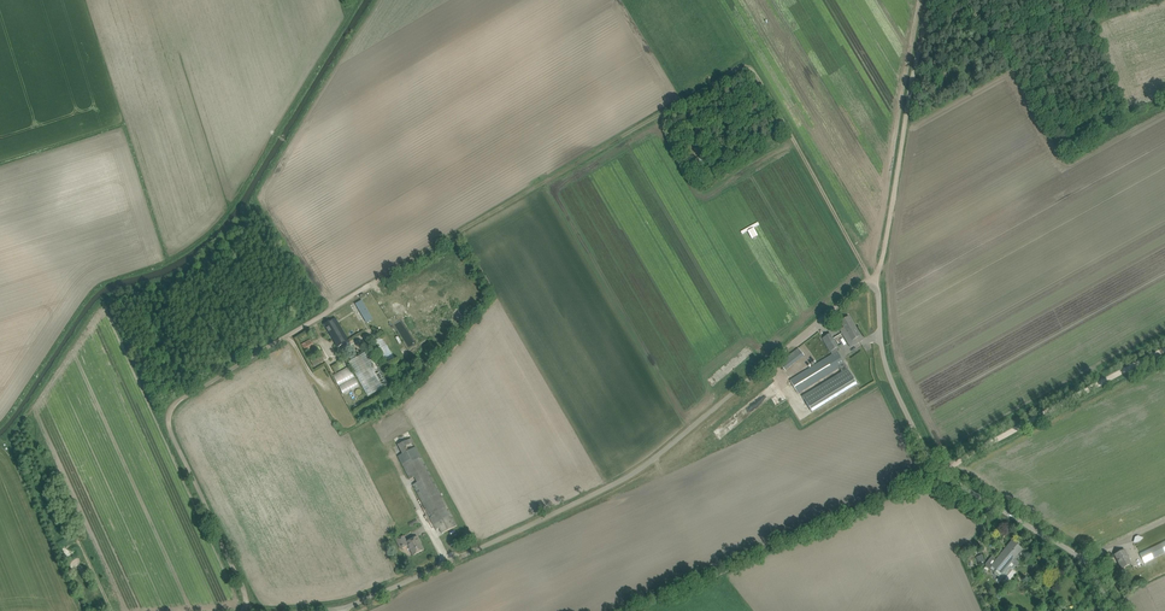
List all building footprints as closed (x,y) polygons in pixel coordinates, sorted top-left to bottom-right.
[(696,160),(695,160),(697,167),(704,164),(702,160),(701,158),(696,160)] [(356,304),(367,323),(374,319),(362,300),(356,304)] [(848,343),(854,339),(857,343),(863,340),(860,336),(849,316),(840,322),(844,327),(840,330),(848,343)] [(404,319),(396,323),(407,346),(415,342),(404,319)] [(324,325),(338,348),(349,341),(341,326),(337,328),(332,320),(324,325)] [(832,355),(810,369),(790,381),(798,393),(840,368),(842,372),(802,396),(813,413),(858,385),(847,368),(845,365),(837,352),(838,347),(842,345),(837,338),(834,340),(828,330),(820,335),(832,355)] [(386,362),(393,357),(381,336),(374,340),(386,362)] [(302,344),(306,350),(314,346),(311,339),(302,344)] [(785,371),(804,355),(798,348),(779,364),(785,371)] [(367,396),(387,386),(369,350),(348,361),(367,396)] [(322,355),(311,360),(314,366),(325,361),(322,355)] [(349,367),(333,375),(342,394),(359,386),(349,367)] [(403,454),(398,456),(410,479),(414,477),(417,482),(413,484),(434,525),(437,530),(440,529),(443,534),(457,526),(419,454),(411,438),(399,445),(403,454)] [(1136,535),(1134,541),(1140,543),(1142,537),(1136,535)] [(396,540),(401,549),(408,546),(411,551),(412,550),(415,555),(424,550),(417,537),(407,542),(404,536),(396,540)] [(1012,541),(992,565),(1002,574),(1022,550),(1012,541)] [(1145,563),(1164,553),(1164,541),(1140,554),(1145,563)] [(1115,555),(1122,569),(1131,564),(1125,550),(1115,555)]
